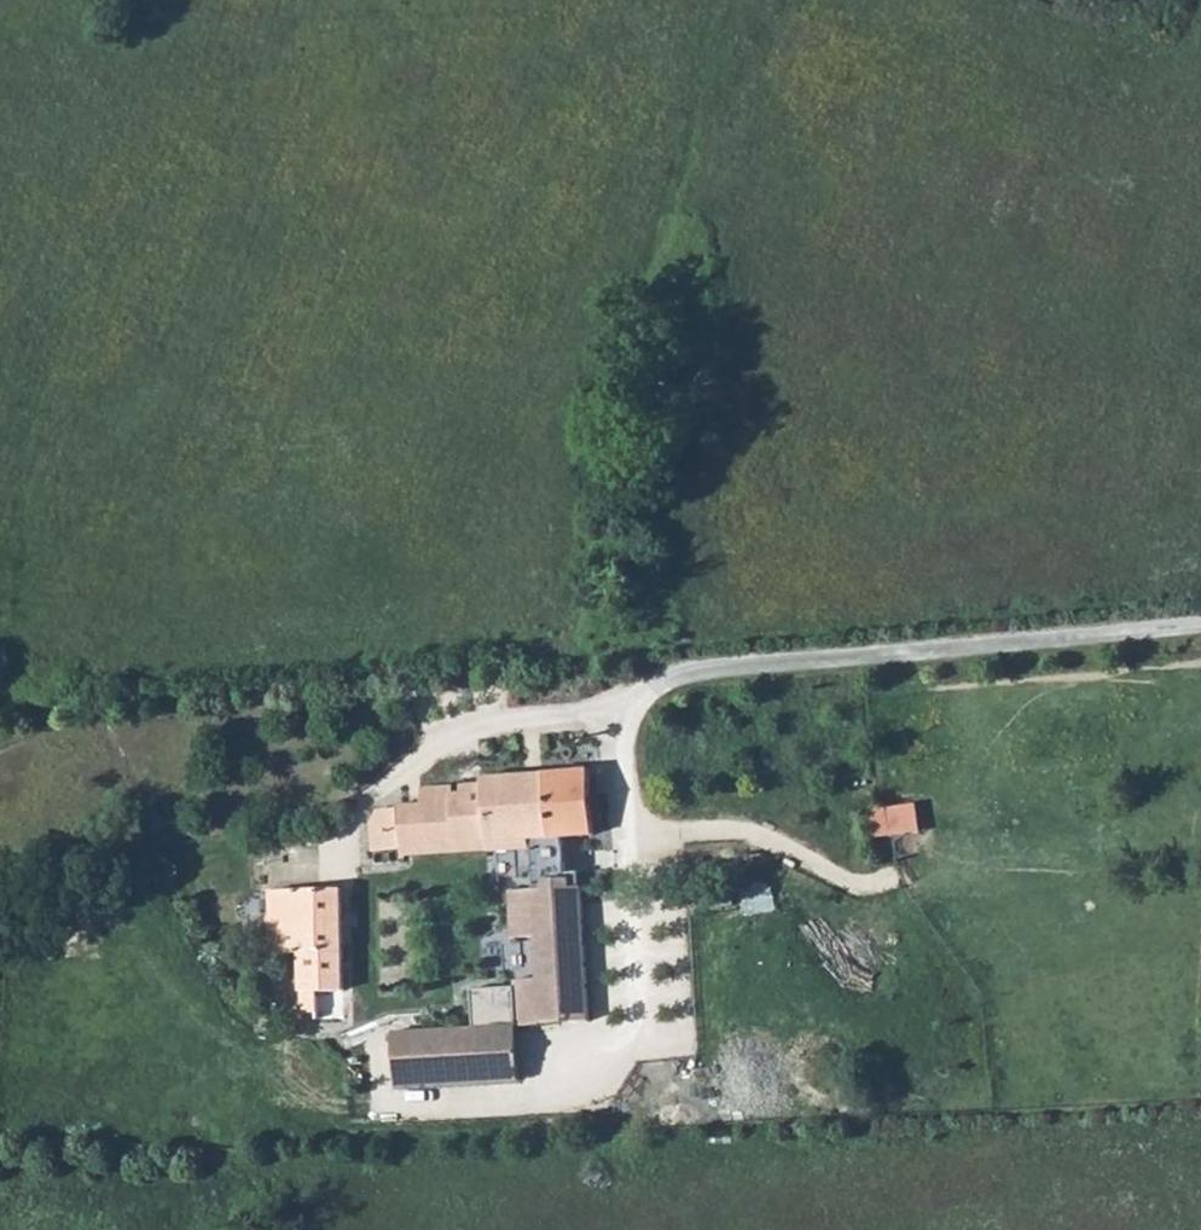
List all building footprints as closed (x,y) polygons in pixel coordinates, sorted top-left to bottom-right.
[(369,830),(370,852),(593,837),(590,766),(480,775),(480,783),(419,785),(419,805),(396,807),(397,828),(369,830)] [(871,805),(876,836),(925,828),(920,797),(871,805)] [(472,1030),(527,1025),(588,1020),(580,889),(504,895),(508,939),(531,937),(536,990),(515,992),(514,981),(511,981),(512,988),(468,991),(472,1030)] [(267,895),(271,955),(296,954),(299,1011),(316,1010),(315,994),(345,992),(340,891),(267,895)] [(472,1030),(386,1036),(393,1129),(533,1121),(527,1025),(472,1030)]
